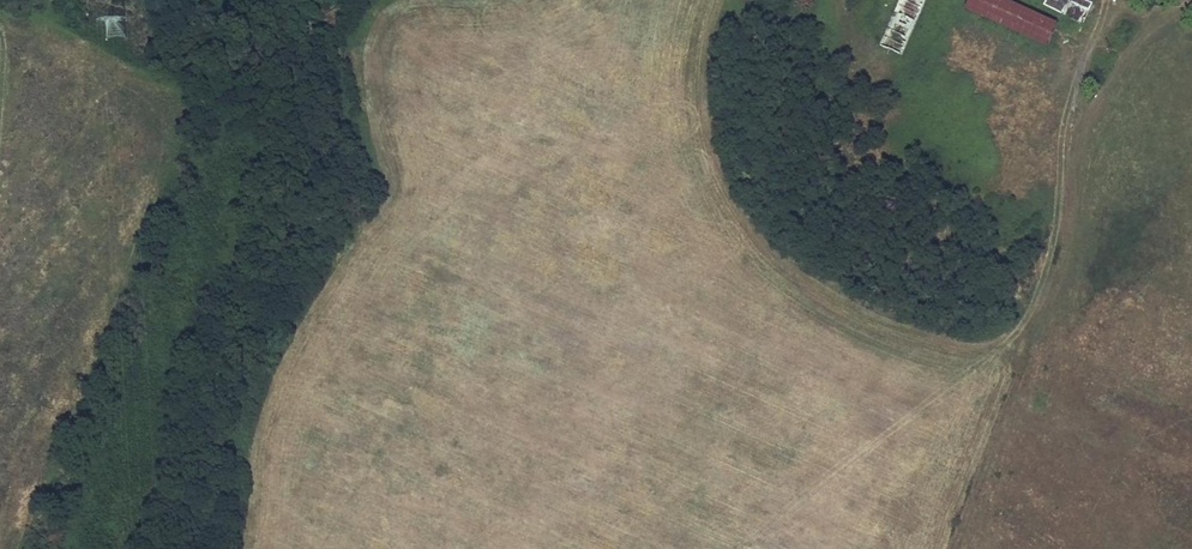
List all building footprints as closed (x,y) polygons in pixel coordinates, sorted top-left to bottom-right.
[(879,45),(885,48),(887,51),(888,49),(894,52),(893,53),(895,54),(896,53),(901,55),(925,0),(899,0),(879,45)] [(964,8),(1045,46),(1056,23),(1006,0),(968,0),(964,8)] [(1043,5),(1081,24),(1090,5),(1080,0),(1066,0),(1066,1),(1065,0),(1045,0),(1043,5)] [(124,22),(106,23),(107,38),(125,38),(124,22)] [(344,191),(344,203),(358,203),(358,191),(344,191)]
